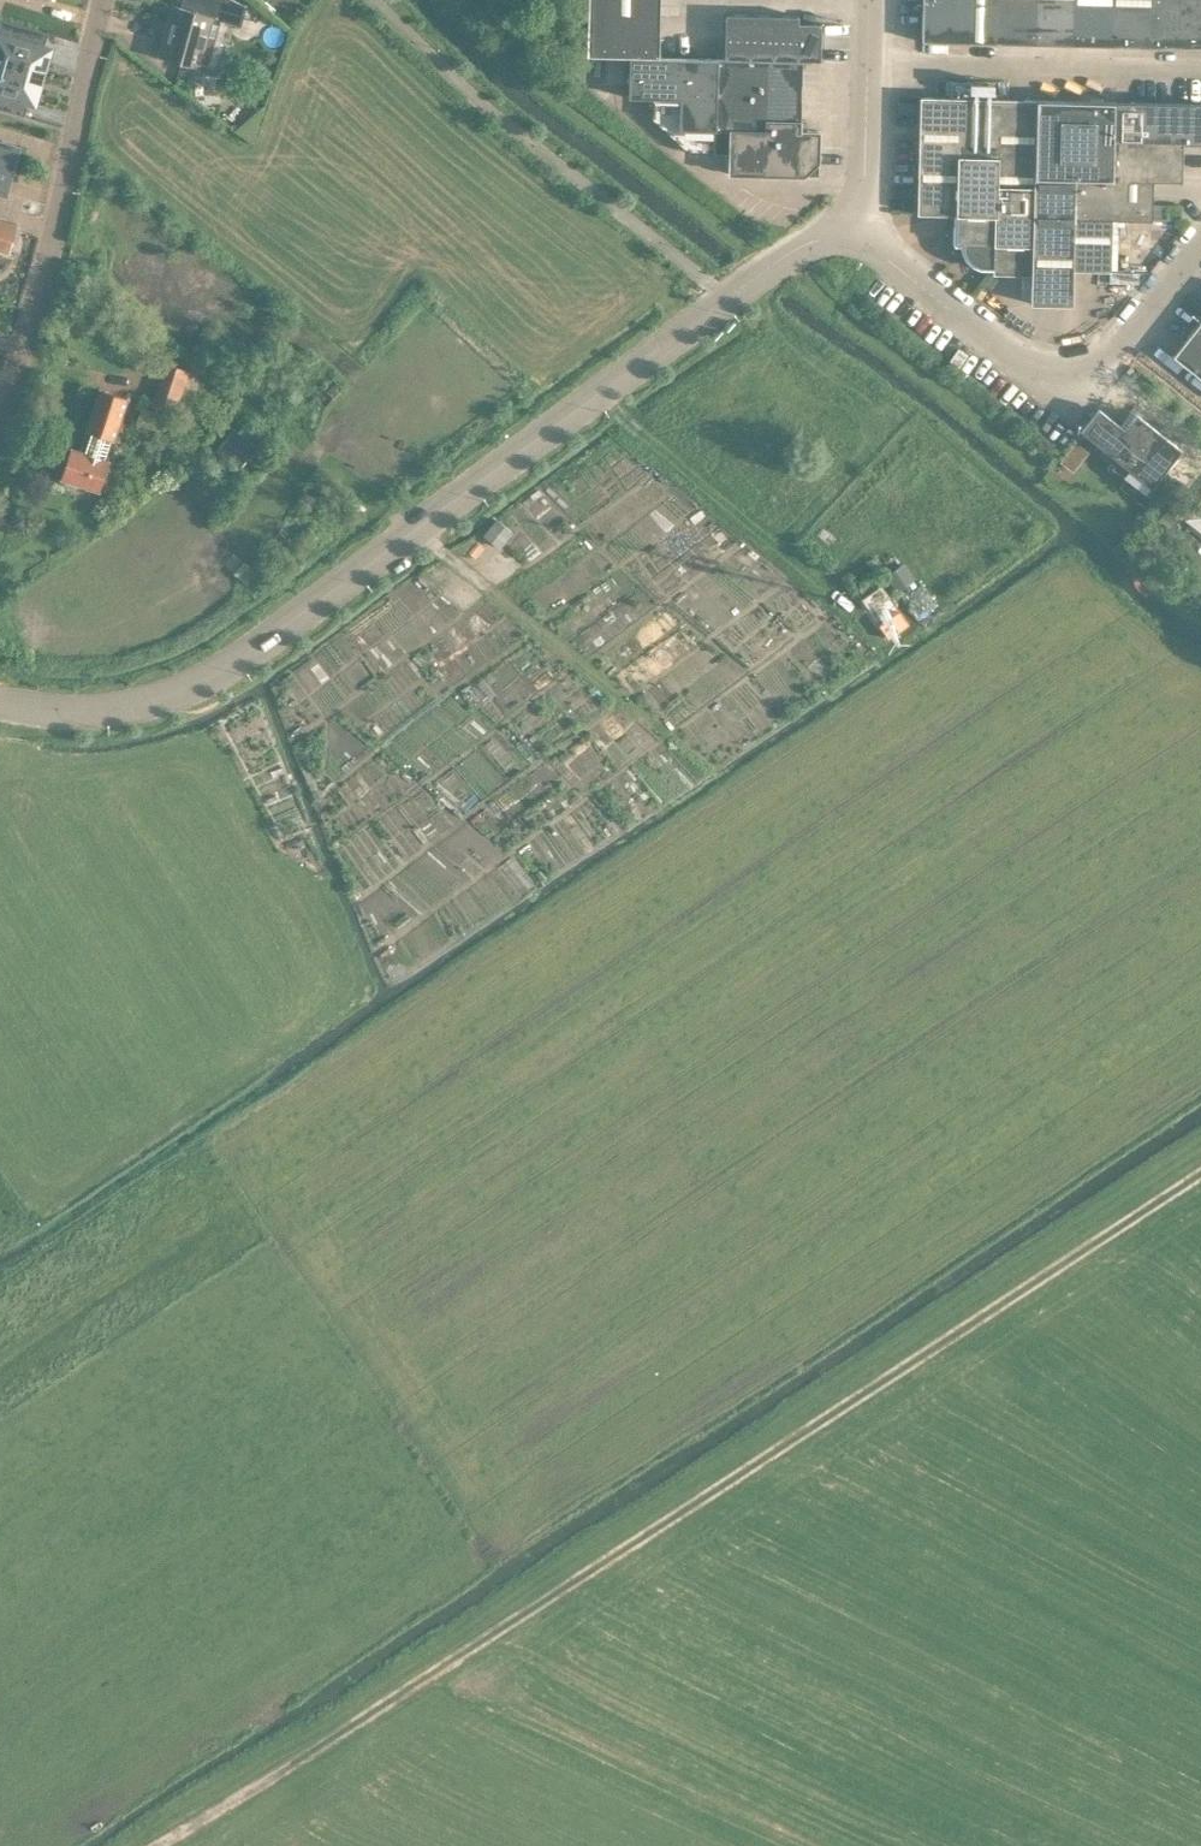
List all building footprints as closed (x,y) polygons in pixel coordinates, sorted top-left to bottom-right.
[(173,7),(159,59),(200,70),(210,33),(218,35),(222,20),(235,24),(240,5),(229,0),(175,0),(173,7)] [(658,59),(659,0),(587,0),(585,57),(658,59)] [(920,43),(994,44),(994,0),(921,0),(920,43)] [(994,44),(1032,45),(1033,0),(994,0),(994,44)] [(1032,45),(1070,46),(1071,0),(1033,0),(1032,45)] [(1070,46),(1109,47),(1111,0),(1071,0),(1070,46)] [(1109,47),(1148,48),(1150,0),(1111,0),(1109,47)] [(1148,48),(1200,49),(1200,0),(1150,0),(1148,48)] [(747,62),(748,17),(724,16),(723,61),(747,62)] [(772,17),(748,17),(747,62),(770,62),(772,17)] [(796,63),(797,25),(797,18),(772,17),(770,62),(796,63)] [(44,76),(36,74),(39,62),(45,64),(49,49),(43,48),(47,34),(0,20),(0,64),(44,76)] [(797,25),(796,63),(800,63),(819,64),(820,26),(797,25)] [(688,131),(688,154),(712,154),(712,62),(629,60),(628,98),(652,99),(651,119),(679,120),(678,130),(688,131)] [(712,62),(712,154),(727,155),(727,176),(802,178),(818,163),(819,132),(799,132),(799,122),(800,63),(796,63),(770,62),(747,62),(723,61),(715,61),(715,62),(712,62)] [(44,76),(0,64),(0,109),(24,116),(28,102),(34,103),(38,87),(33,86),(36,74),(44,77),(44,76)] [(1036,98),(1052,98),(1053,85),(1036,84),(1036,98)] [(919,99),(916,215),(954,216),(957,100),(919,99)] [(957,100),(954,216),(954,245),(961,245),(961,250),(964,258),(971,265),(979,268),(992,268),(996,101),(957,100)] [(1031,276),(1035,101),(996,101),(992,268),(992,275),(1029,276),(1031,276)] [(1029,276),(1029,305),(1070,306),(1071,271),(1069,271),(1071,219),(1072,180),(1111,181),(1112,143),(1112,103),(1035,101),(1031,276),(1029,276)] [(1200,146),(1200,105),(1112,103),(1112,143),(1181,144),(1181,145),(1200,146)] [(251,146),(264,106),(232,133),(251,146)] [(0,142),(0,198),(5,199),(20,148),(0,142)] [(1152,182),(1152,183),(1180,184),(1181,145),(1181,144),(1112,143),(1111,181),(1152,182)] [(1150,222),(1152,183),(1152,182),(1111,181),(1072,180),(1071,219),(1110,220),(1110,221),(1150,222)] [(1069,271),(1071,271),(1109,272),(1110,221),(1110,220),(1071,219),(1069,271)] [(7,256),(16,226),(0,222),(0,254),(7,256)] [(1171,357),(1200,381),(1200,323),(1200,322),(1171,357)] [(152,402),(172,409),(184,372),(164,366),(152,402)] [(87,455),(70,449),(60,480),(97,492),(107,462),(101,460),(108,439),(113,441),(126,400),(98,391),(85,431),(94,434),(87,455)] [(1134,415),(1123,430),(1093,406),(1075,429),(1150,488),(1180,451),(1134,415)] [(136,424),(151,429),(156,415),(141,411),(136,424)] [(232,430),(221,450),(240,461),(251,441),(232,430)] [(1074,442),(1060,461),(1071,470),(1084,454),(1078,449),(1080,447),(1074,442)] [(1189,520),(1200,529),(1200,506),(1189,520)] [(495,521),(483,536),(498,548),(510,533),(495,521)] [(880,586),(860,600),(869,612),(888,598),(880,586)] [(907,624),(899,612),(879,626),(887,638),(907,624)]
